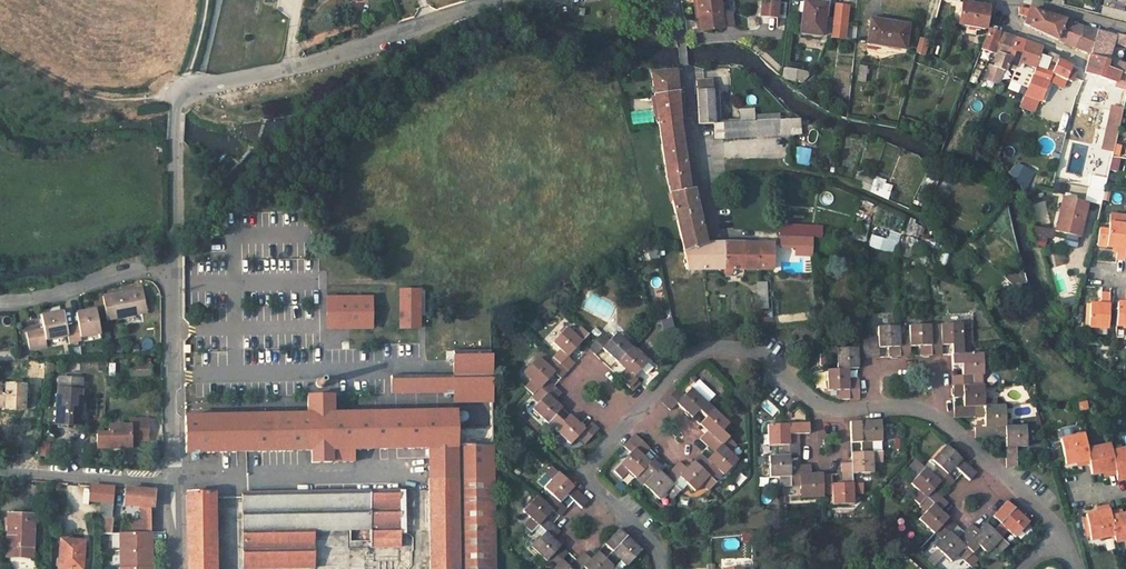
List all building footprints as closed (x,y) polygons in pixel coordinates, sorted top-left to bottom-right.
[(719,0),(696,0),(698,16),(699,16),(702,31),(723,28),(721,15),(719,0)] [(727,0),(719,0),(721,15),(729,14),(727,0)] [(779,1),(764,0),(762,0),(761,16),(777,17),(779,1)] [(823,16),(825,3),(822,3),(816,2),(804,0),(804,4),(803,11),(800,33),(822,36),(824,17),(823,16)] [(1111,1),(1107,0),(1101,0),(1099,14),(1125,17),(1125,0),(1111,0),(1111,1)] [(987,18),(989,7),(962,3),(961,4),(958,25),(966,26),(977,28),(985,29),(987,18)] [(846,24),(848,6),(836,5),(834,22),(846,24)] [(1066,20),(1064,19),(1050,15),(1034,11),(1019,6),(1019,8),(1019,14),(1026,16),(1024,24),(1029,27),(1040,32),(1057,40),(1064,23),(1066,20)] [(733,26),(731,13),(729,14),(721,15),(723,28),(733,26)] [(907,32),(908,25),(870,19),(867,42),(876,43),(889,45),(905,48),(906,40),(907,32)] [(1075,48),(1082,27),(1071,22),(1066,20),(1064,23),(1057,40),(1075,48)] [(966,26),(965,33),(976,35),(977,28),(966,26)] [(1091,53),(1097,30),(1082,27),(1075,48),(1081,50),(1087,52),(1087,51),(1091,53)] [(993,52),(998,38),(999,38),(1001,33),(997,32),(989,28),(981,49),(993,53),(993,52)] [(1116,34),(1116,35),(1097,30),(1091,53),(1090,54),(1108,60),(1108,59),(1114,43),(1125,46),(1125,36),(1116,34)] [(997,54),(1004,34),(1001,33),(999,38),(998,38),(993,52),(997,54)] [(1006,65),(1009,57),(1011,51),(1015,38),(1011,37),(1004,34),(997,54),(993,66),(989,64),(984,78),(999,84),(1004,71),(1006,65)] [(924,54),(928,40),(919,37),(916,52),(924,54)] [(1027,88),(1035,67),(1019,62),(1026,42),(1022,40),(1015,38),(1011,51),(1009,57),(1006,65),(1012,67),(1010,71),(1013,72),(1009,81),(1027,88)] [(876,47),(876,43),(867,42),(866,49),(875,50),(876,47)] [(1057,60),(1058,57),(1049,53),(1047,58),(1038,55),(1041,48),(1026,42),(1019,62),(1035,67),(1051,72),(1057,60)] [(1114,70),(1105,67),(1108,60),(1090,54),(1087,62),(1085,72),(1125,85),(1125,74),(1114,70)] [(1114,70),(1117,62),(1108,59),(1108,60),(1105,67),(1114,70)] [(1041,100),(1050,76),(1059,80),(1060,77),(1072,82),(1074,77),(1075,71),(1071,69),(1072,67),(1065,64),(1061,62),(1057,60),(1051,72),(1035,67),(1027,88),(1024,94),(1025,95),(1039,100),(1041,100)] [(1117,62),(1114,70),(1125,74),(1125,65),(1117,62)] [(864,82),(867,66),(860,65),(858,81),(864,82)] [(795,79),(797,69),(785,68),(784,79),(795,80),(795,79)] [(808,77),(810,73),(797,69),(795,79),(803,81),(808,77)] [(706,244),(693,189),(692,189),(689,190),(685,162),(683,153),(681,136),(680,132),(679,120),(682,120),(681,93),(677,94),(676,71),(651,73),(655,97),(651,97),(653,115),(657,124),(658,123),(666,174),(688,269),(764,269),(764,243),(706,244)] [(714,123),(711,80),(695,81),(699,124),(714,123)] [(1034,112),(1039,100),(1025,95),(1024,94),(1019,107),(1034,112)] [(1106,106),(1103,150),(1110,151),(1110,156),(1119,157),(1120,146),(1116,145),(1119,107),(1106,106)] [(799,129),(798,118),(755,121),(754,109),(739,110),(739,119),(740,122),(721,123),(714,123),(715,139),(790,135),(790,129),(799,129)] [(786,137),(723,140),(724,160),(787,156),(786,137)] [(821,156),(834,157),(835,140),(823,139),(821,156)] [(794,147),(792,165),(807,167),(809,149),(794,147)] [(1110,158),(1109,172),(1117,172),(1118,158),(1110,158)] [(1023,176),(1027,168),(1017,163),(1014,171),(1023,176)] [(941,174),(929,168),(927,171),(939,177),(941,174)] [(933,191),(939,177),(927,171),(920,185),(933,191)] [(879,196),(884,184),(876,180),(865,176),(863,181),(861,188),(879,196)] [(1031,192),(1037,181),(1026,176),(1021,187),(1031,192)] [(1064,193),(1065,184),(1055,182),(1053,191),(1064,193)] [(1104,191),(1091,188),(1087,202),(1101,205),(1104,191)] [(1079,237),(1087,202),(1063,197),(1055,232),(1079,237)] [(922,233),(924,228),(914,223),(915,220),(909,216),(903,232),(918,237),(920,232),(922,233)] [(1125,246),(1125,225),(1108,223),(1108,229),(1099,228),(1097,246),(1117,248),(1116,259),(1124,260),(1125,246)] [(817,228),(789,226),(789,228),(780,227),(781,237),(812,236),(822,236),(822,230),(817,230),(817,228)] [(865,241),(868,232),(850,228),(848,236),(865,241)] [(1051,242),(1052,229),(1033,228),(1032,241),(1051,242)] [(869,235),(866,247),(893,255),(899,235),(888,231),(885,240),(869,235)] [(1079,237),(1055,232),(1054,237),(1078,242),(1079,237)] [(812,253),(812,236),(781,237),(781,245),(798,245),(798,254),(812,253)] [(798,254),(798,245),(781,245),(781,254),(798,254)] [(658,258),(655,247),(649,249),(652,260),(658,258)] [(1024,273),(1015,274),(1016,284),(1026,283),(1024,273)] [(1015,274),(1005,279),(1012,285),(1016,284),(1015,274)] [(768,307),(766,283),(757,283),(759,308),(768,307)] [(120,293),(103,296),(107,319),(147,312),(142,288),(120,293)] [(419,328),(419,290),(400,290),(400,328),(419,328)] [(1108,328),(1110,293),(1101,293),(1100,304),(1089,303),(1088,327),(1107,328),(1108,328)] [(370,328),(370,298),(327,298),(327,328),(370,328)] [(1117,302),(1116,325),(1125,326),(1125,302),(1117,302)] [(78,326),(66,329),(67,335),(69,346),(78,344),(77,340),(81,340),(80,337),(100,333),(96,309),(85,312),(76,313),(78,326)] [(44,329),(26,332),(29,349),(47,346),(46,339),(67,335),(66,329),(63,312),(48,315),(41,316),(44,329)] [(773,326),(772,318),(760,320),(761,327),(773,326)] [(675,334),(672,320),(662,322),(665,336),(675,334)] [(972,344),(971,323),(959,323),(959,322),(952,322),(952,324),(940,324),(940,325),(941,334),(930,335),(931,355),(942,354),(941,345),(947,345),(947,342),(951,342),(951,345),(951,354),(962,354),(962,344),(969,344),(972,344)] [(691,332),(689,324),(677,326),(678,335),(691,332)] [(930,325),(930,324),(909,325),(909,335),(899,336),(900,357),(910,356),(910,346),(916,346),(915,343),(919,343),(919,346),(920,346),(920,355),(922,355),(922,357),(929,356),(929,355),(931,355),(930,335),(930,325)] [(941,334),(940,325),(930,325),(930,335),(941,334)] [(899,336),(899,326),(877,326),(878,337),(867,337),(868,357),(879,357),(878,347),(884,347),(884,344),(888,344),(888,347),(889,357),(891,357),(891,358),(898,358),(898,357),(900,357),(899,336)] [(574,350),(588,334),(580,327),(574,334),(567,327),(565,329),(564,328),(560,333),(561,334),(552,343),(560,350),(553,357),(567,371),(574,363),(568,357),(572,352),(570,350),(572,348),(574,350)] [(597,338),(601,333),(595,327),(591,332),(597,338)] [(632,347),(630,345),(631,344),(626,340),(625,341),(616,333),(609,340),(602,333),(588,348),(595,355),(602,348),(606,352),(608,350),(611,353),(609,355),(617,362),(632,347)] [(868,357),(867,337),(857,338),(857,348),(836,348),(836,351),(835,351),(835,357),(837,357),(837,369),(848,369),(858,368),(858,362),(855,362),(855,358),(857,358),(868,357)] [(983,374),(982,362),(984,362),(984,356),(982,356),(982,353),(969,354),(969,344),(962,344),(962,354),(951,354),(952,366),(962,365),(962,366),(964,366),(964,369),(962,369),(962,375),(952,375),(952,386),(973,385),(973,374),(983,374)] [(639,370),(647,361),(645,359),(646,358),(642,354),(641,355),(632,347),(617,362),(625,369),(618,377),(633,391),(640,383),(633,377),(637,373),(635,371),(637,368),(639,370)] [(551,359),(544,352),(538,358),(546,365),(551,359)] [(567,371),(553,357),(551,359),(546,365),(538,358),(530,367),(529,366),(524,370),(525,371),(524,373),(531,380),(524,387),(532,395),(539,387),(546,379),(547,379),(545,377),(547,374),(549,376),(553,372),(560,378),(567,371)] [(397,393),(454,392),(454,403),(491,403),(491,358),(453,359),(453,374),(397,375),(397,393)] [(53,362),(44,361),(44,376),(52,376),(53,362)] [(150,365),(132,365),(132,375),(151,375),(150,365)] [(859,399),(858,379),(848,379),(848,378),(846,378),(845,375),(848,375),(848,369),(837,369),(827,369),(827,382),(826,382),(826,388),(827,388),(828,390),(838,390),(838,399),(859,399)] [(983,385),(983,374),(973,374),(973,385),(983,385)] [(82,379),(59,378),(56,424),(78,425),(82,379)] [(319,389),(321,389),(323,388),(325,386),(326,384),(325,382),(324,380),(322,378),(320,378),(317,379),(316,381),(315,383),(315,385),(316,387),(319,389)] [(554,401),(561,393),(546,379),(539,387),(546,394),(532,409),(534,411),(533,411),(537,416),(538,415),(547,423),(555,415),(562,408),(557,404),(555,406),(552,403),(554,401)] [(712,394),(699,382),(692,389),(705,401),(712,394)] [(5,408),(5,409),(23,410),(24,386),(0,385),(0,407),(5,408)] [(984,400),(983,385),(973,385),(952,386),(952,388),(951,388),(951,395),(952,395),(953,397),(963,397),(965,397),(966,400),(963,400),(963,406),(953,407),(954,417),(974,416),(974,406),(984,406),(984,400)] [(692,389),(691,388),(684,395),(676,388),(662,403),(670,410),(677,403),(681,407),(683,405),(686,408),(684,410),(687,413),(686,414),(691,418),(692,417),(699,410),(706,417),(713,409),(705,401),(692,389)] [(337,399),(306,400),(307,417),(185,420),(186,453),(311,451),(311,463),(353,462),(353,449),(428,448),(429,458),(493,456),(492,446),(460,447),(460,414),(337,416),(337,399)] [(1088,408),(1087,400),(1078,402),(1079,410),(1088,408)] [(1005,426),(1004,405),(996,405),(984,406),(974,406),(974,416),(974,417),(984,417),(987,417),(987,421),(984,421),(984,427),(976,427),(974,427),(975,438),(995,437),(994,427),(1005,426)] [(722,430),(728,423),(727,421),(728,420),(723,416),(722,417),(713,409),(706,417),(699,424),(704,428),(706,426),(708,429),(706,431),(707,431),(700,439),(715,452),(728,437),(729,437),(722,430)] [(578,427),(576,425),(578,422),(575,420),(576,419),(571,415),(571,416),(569,414),(562,422),(555,415),(547,423),(570,444),(577,437),(585,444),(599,429),(591,422),(584,429),(580,425),(578,427)] [(109,434),(97,434),(97,448),(131,448),(131,440),(148,440),(148,419),(130,420),(130,426),(109,426),(109,434)] [(881,433),(880,420),(869,420),(869,423),(866,423),(865,421),(850,421),(851,442),(861,442),(861,452),(872,452),(871,442),(881,441),(881,439),(883,439),(882,432),(881,433)] [(1026,446),(1025,425),(1005,426),(994,427),(995,437),(1005,437),(1008,437),(1008,441),(1005,441),(1006,467),(1016,467),(1016,451),(1016,446),(1018,446),(1026,446)] [(650,462),(643,455),(650,448),(635,434),(628,442),(634,448),(630,452),(632,454),(630,457),(628,455),(613,471),(622,478),(628,471),(636,478),(637,476),(638,477),(643,472),(642,471),(643,470),(650,462)] [(1111,451),(1110,444),(1087,449),(1084,434),(1060,439),(1065,464),(1076,462),(1080,461),(1080,465),(1089,463),(1091,474),(1103,472),(1106,471),(1107,475),(1116,473),(1117,480),(1125,478),(1125,474),(1125,448),(1111,451)] [(799,443),(798,435),(788,436),(789,443),(799,443)] [(737,459),(730,452),(736,445),(728,437),(715,452),(714,453),(716,455),(714,457),(712,455),(708,460),(700,453),(693,461),(714,480),(721,473),(723,474),(731,465),(732,466),(737,461),(736,460),(737,459)] [(787,465),(787,461),(790,461),(789,455),(799,455),(799,444),(778,445),(779,456),(768,456),(769,468),(768,468),(768,474),(769,474),(769,477),(780,476),(780,486),(791,486),(790,465),(787,465)] [(976,473),(957,455),(955,457),(952,455),(954,453),(946,445),(932,460),(933,461),(933,462),(937,467),(938,466),(939,467),(932,475),(940,482),(946,488),(961,473),(969,481),(976,473)] [(882,463),(882,451),(872,452),(861,452),(851,452),(851,458),(854,458),(854,462),(852,462),(852,463),(840,463),(841,483),(852,483),(852,473),(864,473),(865,474),(871,474),(871,473),(873,472),(873,463),(882,463)] [(665,476),(663,478),(660,476),(662,473),(658,469),(664,463),(656,455),(650,462),(643,470),(650,477),(643,485),(659,499),(665,492),(673,499),(680,491),(673,483),(665,476)] [(493,478),(493,456),(429,458),(429,480),(493,478)] [(932,475),(916,460),(908,468),(917,476),(910,483),(918,490),(911,497),(918,505),(933,490),(933,489),(931,487),(934,485),(936,486),(940,482),(932,475)] [(714,480),(693,461),(689,465),(691,467),(689,470),(687,468),(686,468),(679,461),(665,476),(673,483),(679,476),(687,484),(688,485),(687,486),(692,490),(693,489),(694,491),(701,483),(709,490),(716,482),(714,480)] [(822,495),(821,475),(815,475),(815,478),(811,478),(811,475),(810,464),(790,465),(791,486),(800,486),(801,496),(803,496),(803,498),(809,497),(809,496),(822,496),(822,495)] [(588,500),(569,483),(567,485),(564,482),(566,480),(558,472),(544,488),(545,489),(545,490),(549,495),(550,494),(551,495),(559,502),(566,494),(581,508),(588,500)] [(863,493),(862,483),(852,483),(841,483),(840,483),(840,486),(837,486),(837,483),(831,483),(831,474),(821,475),(822,495),(832,495),(832,505),(853,504),(853,494),(863,493)] [(687,484),(679,476),(673,483),(680,491),(681,491),(687,484)] [(493,478),(429,480),(430,568),(494,568),(493,478)] [(114,488),(92,486),(90,500),(101,501),(113,502),(114,488)] [(146,490),(125,489),(124,505),(141,506),(149,507),(150,533),(151,533),(166,532),(165,500),(160,492),(146,490)] [(399,491),(399,490),(242,493),(243,520),(243,568),(246,568),(312,567),(314,567),(313,530),(350,530),(350,542),(370,542),(370,548),(400,547),(400,533),(399,491)] [(941,511),(948,503),(933,490),(918,505),(926,512),(919,519),(920,520),(919,522),(924,526),(925,525),(934,533),(948,518),(944,514),(942,516),(939,513),(941,511)] [(214,493),(186,493),(188,568),(216,568),(214,493)] [(559,516),(566,508),(559,502),(551,495),(544,503),(537,496),(528,505),(527,504),(523,508),(524,509),(523,511),(530,518),(523,525),(531,533),(534,529),(538,525),(545,517),(543,515),(546,512),(548,514),(552,510),(559,516)] [(688,507),(689,497),(680,496),(678,506),(688,507)] [(113,502),(101,501),(100,517),(112,518),(113,502)] [(1029,522),(1021,514),(1019,516),(1016,514),(1018,512),(1006,501),(992,517),(999,523),(993,530),(1001,538),(1007,531),(1015,538),(1017,536),(1018,537),(1022,532),(1021,531),(1029,522)] [(149,507),(141,506),(141,522),(141,533),(150,533),(149,507)] [(1122,514),(1118,515),(1118,511),(1110,513),(1108,506),(1100,508),(1100,511),(1097,512),(1085,514),(1086,517),(1089,535),(1090,539),(1113,535),(1115,542),(1124,540),(1125,539),(1125,513),(1122,514)] [(7,547),(32,548),(34,515),(18,514),(8,514),(7,547)] [(553,539),(560,531),(545,517),(538,525),(545,532),(541,536),(531,547),(532,548),(532,549),(536,554),(537,553),(546,561),(547,561),(560,545),(556,542),(554,544),(551,541),(553,539)] [(957,539),(956,538),(954,540),(952,538),(954,536),(949,532),(956,525),(948,518),(934,533),(942,540),(936,547),(937,548),(944,555),(943,556),(948,561),(949,560),(951,561),(958,553),(972,566),(978,559),(972,553),(957,539)] [(141,522),(131,522),(132,533),(141,533),(141,522)] [(993,530),(985,523),(981,528),(983,530),(981,532),(979,531),(978,531),(971,524),(957,539),(972,553),(978,546),(987,553),(993,546),(1000,553),(1008,545),(1001,538),(993,530)] [(541,536),(545,532),(538,525),(534,529),(541,536)] [(632,559),(641,550),(633,542),(631,544),(628,542),(630,540),(619,529),(605,545),(612,551),(605,558),(613,566),(619,559),(627,565),(628,564),(629,565),(633,560),(632,559)] [(119,533),(120,568),(151,568),(151,533),(150,533),(141,533),(132,533),(119,533)] [(61,539),(58,568),(79,568),(79,560),(80,557),(83,557),(84,541),(61,539)] [(564,566),(566,564),(561,560),(568,553),(560,545),(547,561),(554,568),(553,568),(571,568),(569,567),(567,568),(564,566)] [(936,564),(944,555),(937,548),(929,557),(936,564)] [(598,551),(594,556),(596,558),(593,560),(591,559),(583,552),(569,567),(571,568),(581,568),(584,566),(586,568),(616,568),(613,566),(605,558),(598,551)]
